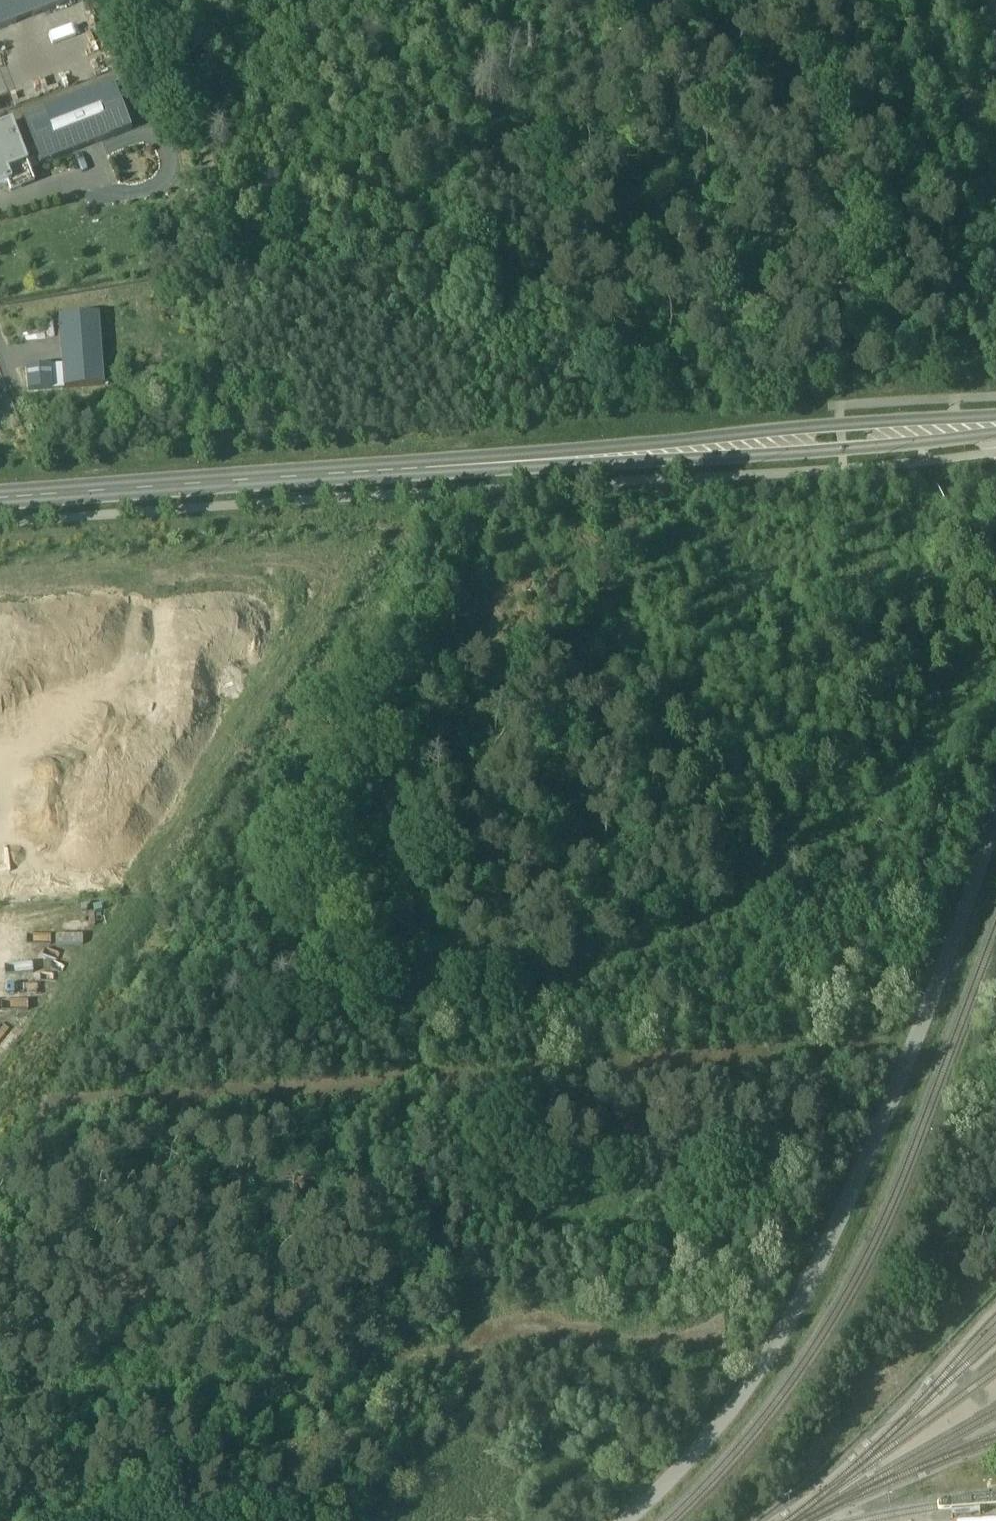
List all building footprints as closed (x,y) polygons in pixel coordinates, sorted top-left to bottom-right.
[(70,4),(68,0),(0,0),(0,30),(70,4)] [(24,121),(41,167),(134,132),(116,86),(24,121)] [(8,186),(2,171),(25,163),(11,125),(0,129),(0,189),(8,186)] [(58,319),(63,391),(103,388),(98,316),(58,319)]
